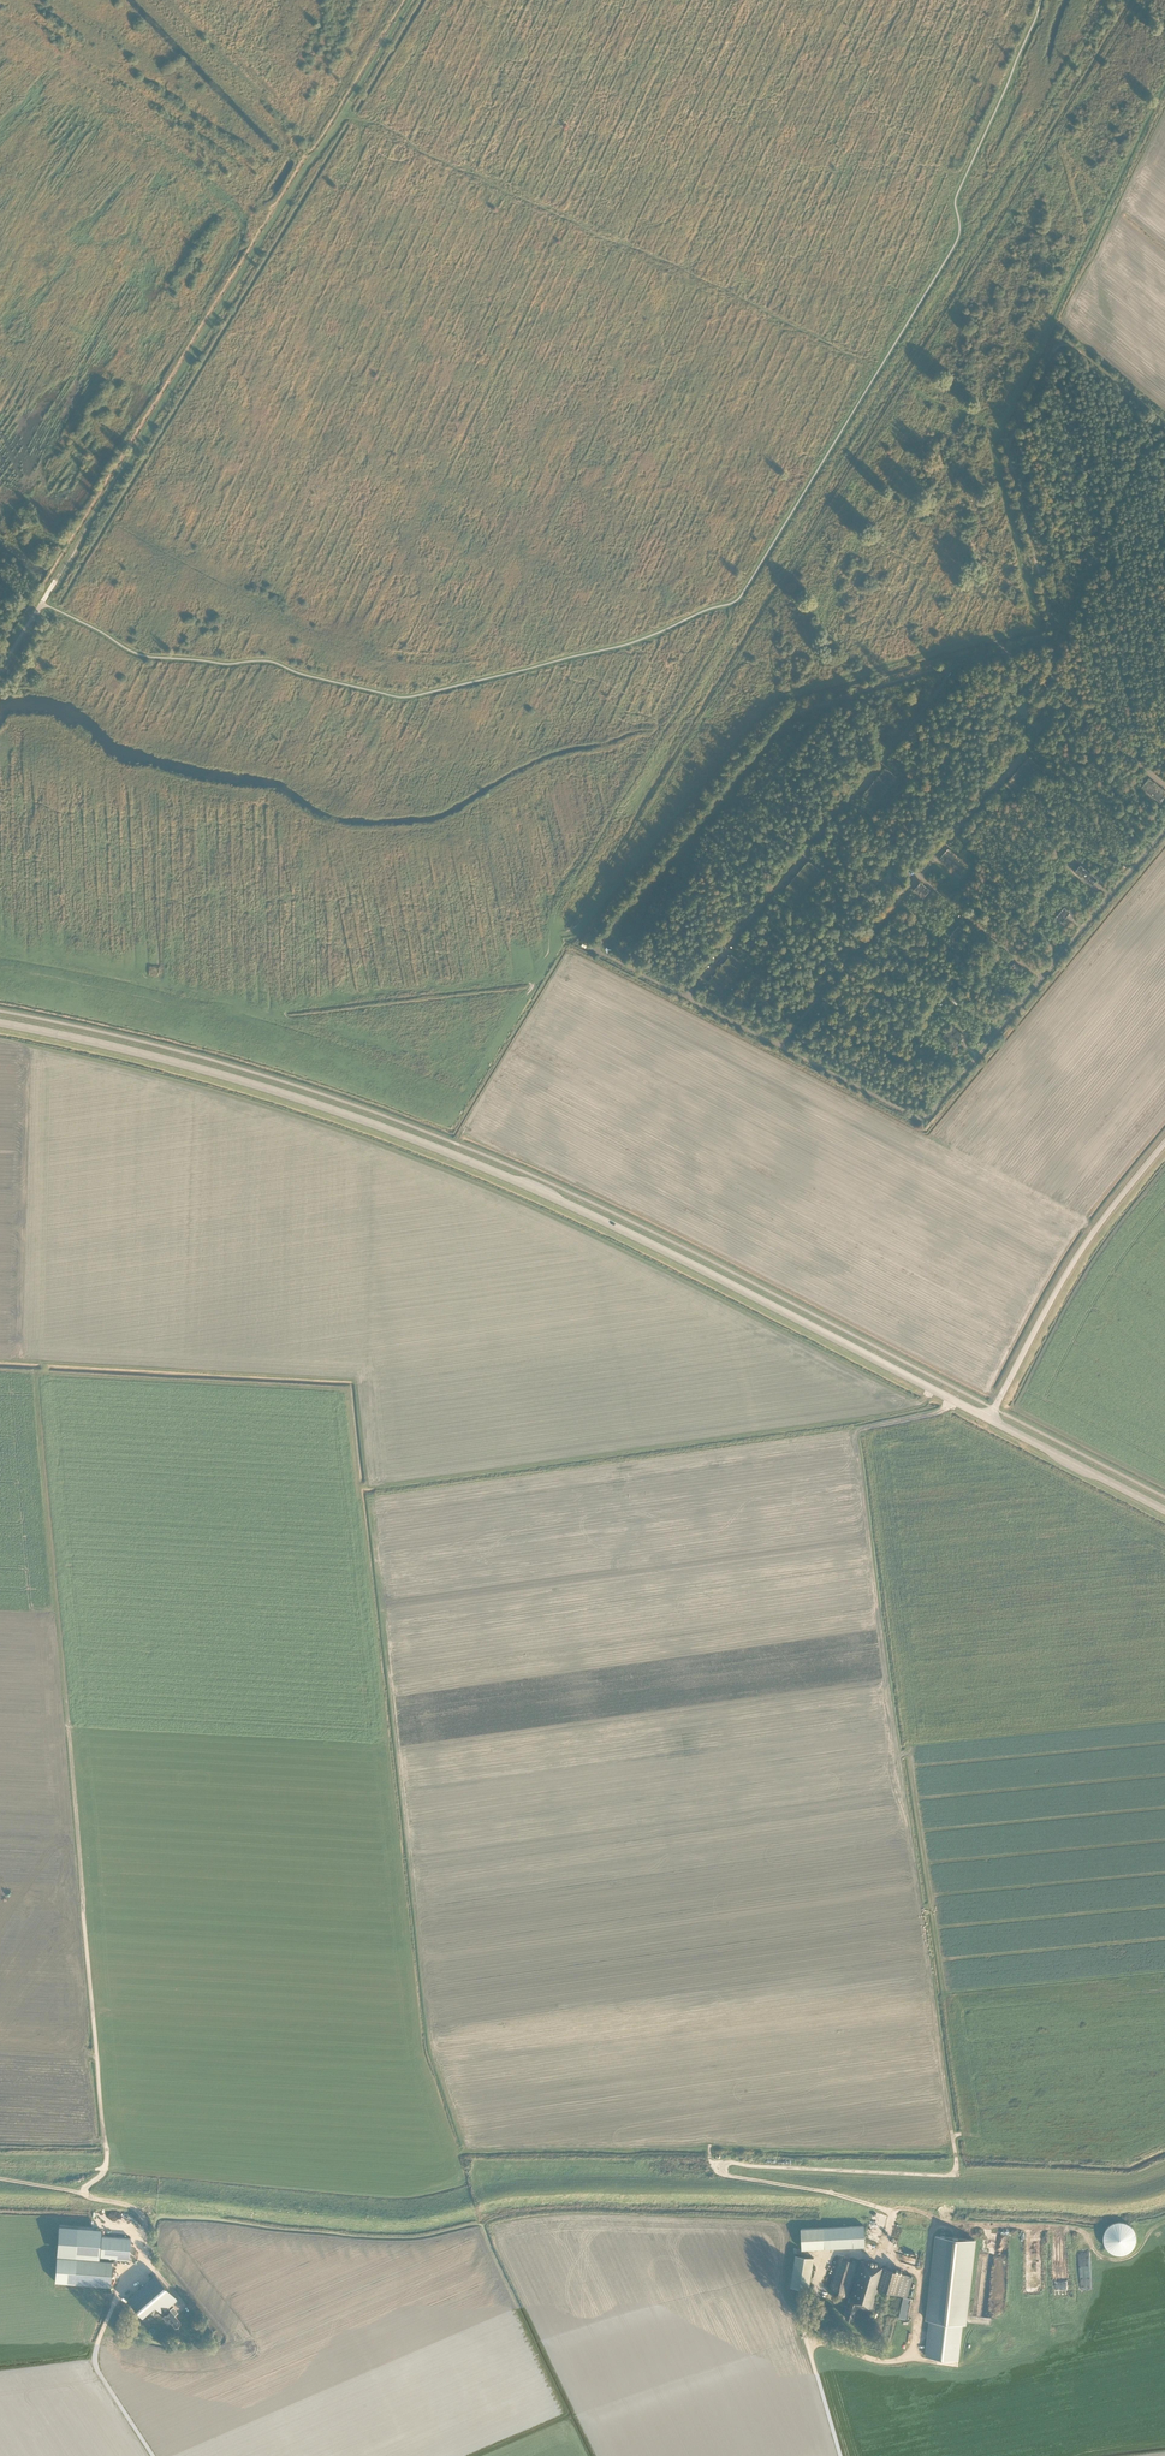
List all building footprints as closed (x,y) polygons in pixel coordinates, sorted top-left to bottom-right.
[(1148,779),(1140,788),(1159,804),(1164,797),(1164,792),(1148,779)] [(1074,873),(1091,887),(1097,880),(1079,866),(1074,873)] [(922,899),(929,891),(919,883),(913,891),(922,899)] [(1054,919),(1060,924),(1069,913),(1066,911),(1067,910),(1064,907),(1054,919)] [(964,932),(957,927),(949,937),(955,942),(964,932)] [(1022,971),(1013,964),(1009,968),(1018,975),(1022,971)] [(954,1048),(964,1037),(962,1035),(961,1033),(960,1034),(951,1026),(941,1038),(954,1048)] [(1112,2253),(1120,2255),(1128,2253),(1134,2247),(1136,2238),(1134,2230),(1128,2224),(1120,2222),(1112,2224),(1106,2230),(1103,2238),(1106,2247),(1112,2253)] [(864,2226),(846,2226),(801,2229),(802,2249),(865,2246),(864,2226)] [(99,2255),(101,2233),(59,2229),(57,2251),(99,2255)] [(100,2258),(129,2261),(131,2239),(102,2236),(100,2258)] [(928,2311),(927,2320),(931,2320),(926,2357),(957,2360),(971,2239),(940,2236),(932,2312),(928,2311)] [(902,2261),(918,2264),(920,2258),(921,2253),(914,2251),(912,2256),(897,2252),(896,2256),(902,2258),(902,2261)] [(1082,2285),(1094,2285),(1095,2254),(1082,2253),(1082,2285)] [(809,2289),(814,2257),(795,2254),(790,2286),(809,2289)] [(110,2287),(112,2262),(57,2257),(55,2282),(110,2287)] [(839,2257),(829,2292),(848,2297),(858,2263),(839,2257)] [(849,2298),(851,2298),(845,2317),(852,2319),(856,2306),(872,2310),(878,2289),(907,2297),(913,2277),(860,2261),(849,2298)] [(156,2274),(127,2299),(142,2316),(155,2306),(160,2312),(162,2311),(165,2316),(163,2317),(166,2321),(168,2319),(175,2327),(181,2323),(175,2316),(178,2313),(173,2307),(170,2310),(168,2308),(178,2300),(156,2274)] [(1059,2316),(1069,2316),(1070,2298),(1059,2297),(1059,2316)]
